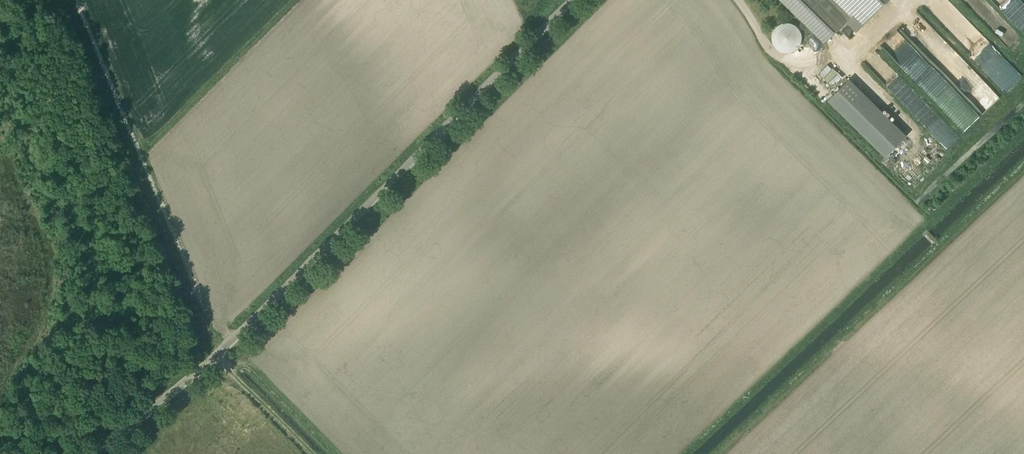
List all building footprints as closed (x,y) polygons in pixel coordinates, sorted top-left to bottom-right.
[(826,42),(846,21),(857,31),(888,0),(783,0),(826,42)] [(990,64),(1001,52),(947,0),(935,0),(930,6),(990,64)] [(1021,0),(1007,16),(1023,33),(1023,3),(1021,0)] [(773,42),(774,44),(776,46),(778,48),(780,50),(782,51),(785,51),(787,52),(790,51),(792,51),(795,50),(797,48),(799,46),(800,44),(801,42),(802,39),(802,37),(802,34),(801,32),(800,29),(799,27),(797,25),(795,24),(792,23),(790,22),(787,22),(785,22),(782,23),(780,24),(778,25),(776,27),(774,29),(773,32),(772,34),(772,37),(772,39),(773,42)] [(912,71),(912,78),(933,78),(933,55),(903,55),(903,71),(912,71)] [(820,70),(833,83),(843,74),(830,60),(820,70)] [(843,114),(864,93),(849,78),(828,99),(843,114)] [(908,165),(900,175),(908,181),(916,170),(908,165)]
